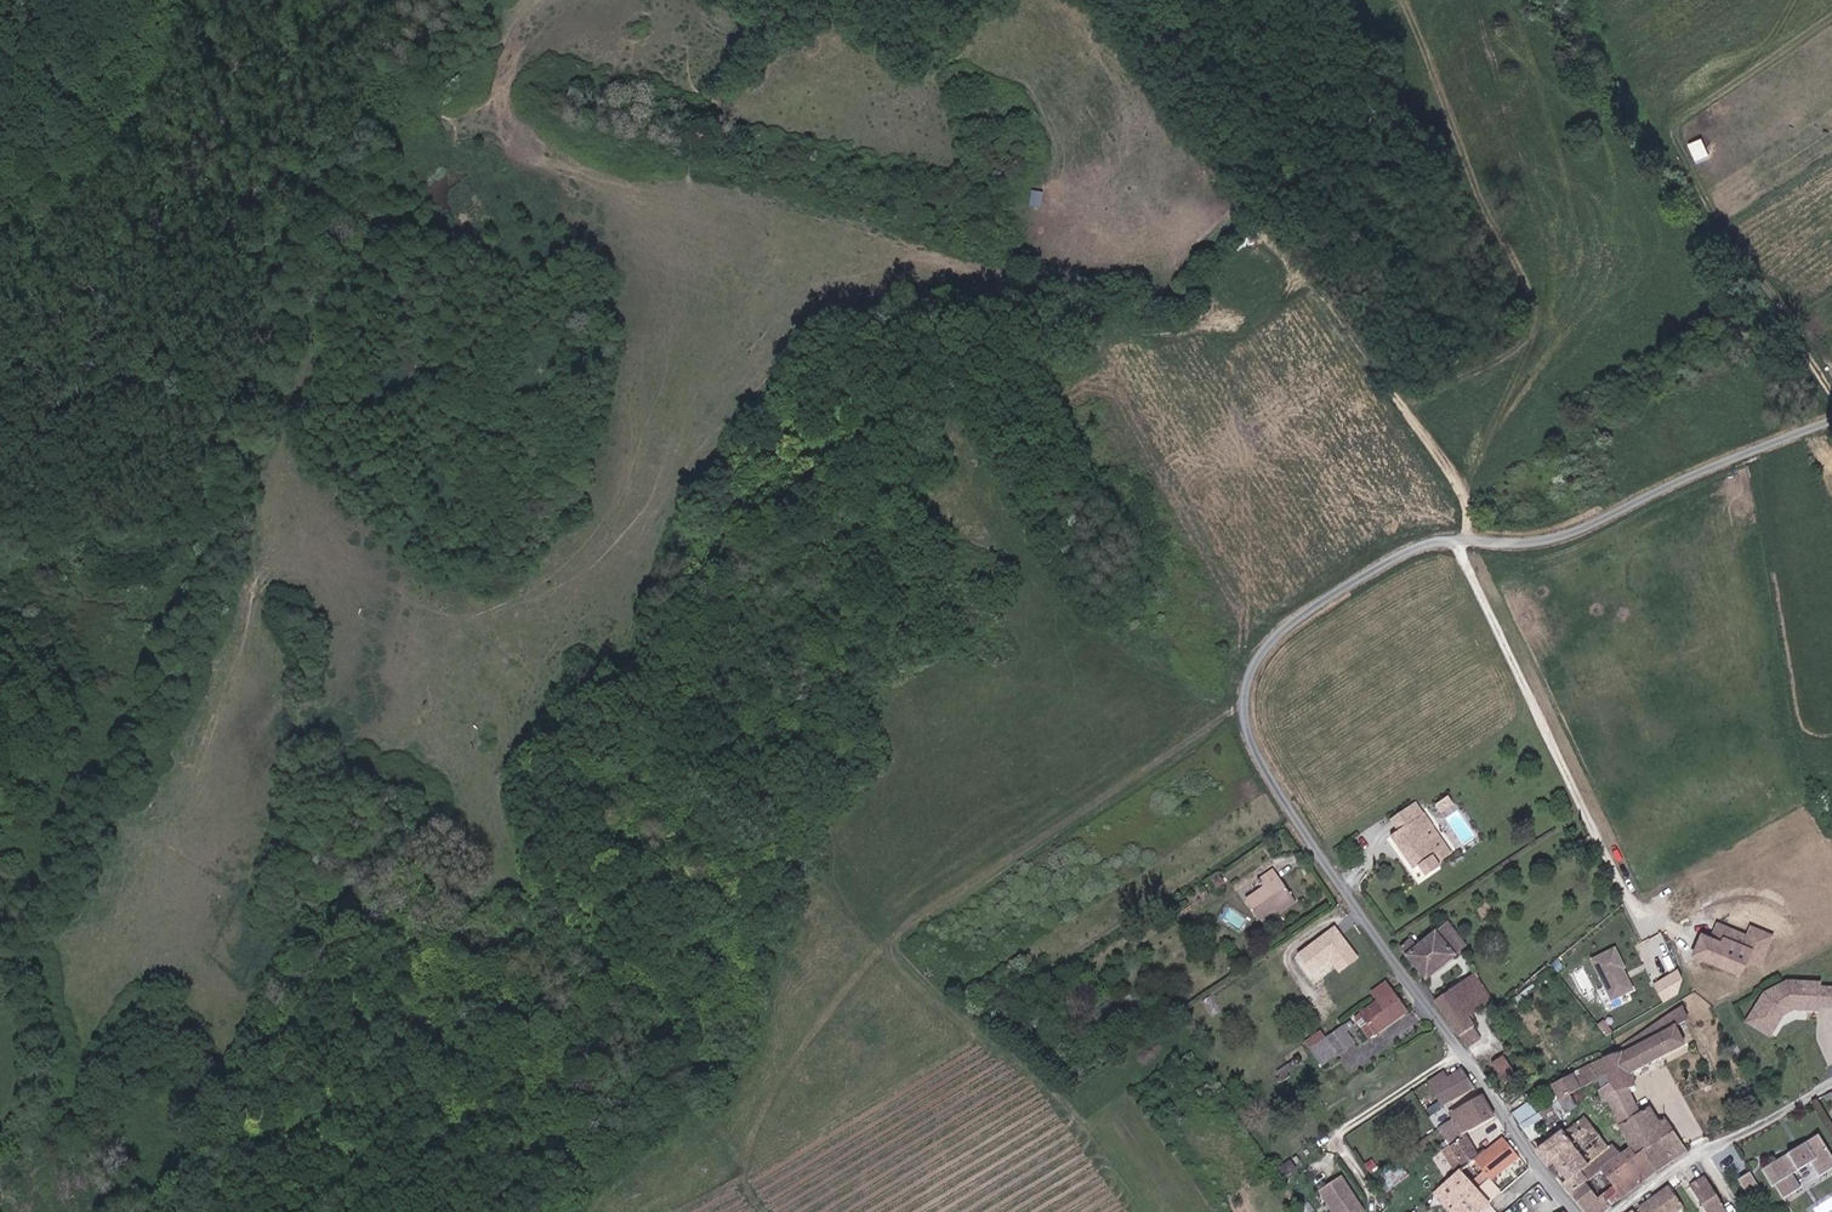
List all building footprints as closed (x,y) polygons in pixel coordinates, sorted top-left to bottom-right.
[(1696,161),(1710,155),(1702,137),(1688,143),(1696,161)] [(1034,190),(1031,204),(1041,206),(1044,192),(1034,190)] [(1453,805),(1448,797),(1442,801),(1448,809),(1453,805)] [(1441,813),(1448,809),(1442,801),(1436,806),(1441,813)] [(1399,830),(1423,814),(1416,804),(1392,820),(1399,830)] [(1432,828),(1423,814),(1399,830),(1390,837),(1398,849),(1402,846),(1405,851),(1401,853),(1413,870),(1418,866),(1426,877),(1440,868),(1432,856),(1438,852),(1424,833),(1432,828)] [(1450,853),(1432,828),(1424,833),(1438,852),(1442,858),(1450,853)] [(1277,909),(1293,898),(1274,870),(1258,881),(1263,889),(1246,900),(1260,920),(1277,909)] [(1280,913),(1296,902),(1293,898),(1277,909),(1280,913)] [(1699,931),(1689,957),(1741,977),(1747,963),(1762,968),(1775,934),(1750,924),(1747,933),(1717,921),(1711,936),(1699,931)] [(1442,967),(1467,947),(1447,922),(1417,947),(1410,938),(1399,948),(1427,980),(1439,969),(1436,965),(1439,962),(1442,967)] [(1313,976),(1330,962),(1340,973),(1361,956),(1333,923),(1296,955),(1313,976)] [(1591,956),(1608,1001),(1635,991),(1618,946),(1591,956)] [(1688,990),(1677,970),(1653,982),(1663,1003),(1688,990)] [(1492,1001),(1473,974),(1462,982),(1480,1009),(1492,1001)] [(1370,1038),(1407,1011),(1386,982),(1372,992),(1378,1001),(1365,1011),(1363,1010),(1359,1012),(1361,1014),(1355,1018),(1370,1038)] [(1480,1009),(1462,982),(1450,990),(1467,1018),(1480,1009)] [(1818,1007),(1819,989),(1819,985),(1787,983),(1764,995),(1747,1023),(1769,1037),(1783,1015),(1793,1010),(1818,1011),(1818,1007)] [(1819,989),(1818,1007),(1831,1008),(1831,989),(1819,989)] [(1467,1018),(1450,990),(1435,1001),(1459,1036),(1472,1027),(1474,1027),(1467,1018)] [(1684,1044),(1675,1026),(1686,1021),(1680,1008),(1616,1049),(1614,1055),(1602,1059),(1607,1074),(1610,1083),(1613,1092),(1627,1088),(1635,1086),(1631,1071),(1684,1044)] [(1351,1028),(1348,1023),(1342,1026),(1346,1031),(1351,1028)] [(1346,1048),(1337,1037),(1346,1031),(1342,1026),(1326,1037),(1323,1039),(1335,1055),(1346,1048)] [(1481,1039),(1472,1027),(1459,1036),(1467,1048),(1481,1039)] [(1326,1037),(1321,1031),(1305,1042),(1321,1064),(1335,1055),(1323,1039),(1326,1037)] [(1354,1042),(1346,1031),(1337,1037),(1346,1048),(1354,1042)] [(1656,1058),(1660,1066),(1689,1051),(1685,1043),(1656,1058)] [(1297,1066),(1303,1062),(1299,1056),(1293,1060),(1297,1066)] [(1492,1065),(1505,1083),(1516,1075),(1503,1057),(1492,1065)] [(1593,1082),(1607,1074),(1602,1059),(1551,1084),(1552,1086),(1559,1100),(1570,1094),(1593,1082)] [(1439,1108),(1475,1088),(1463,1069),(1447,1079),(1431,1089),(1438,1102),(1426,1109),(1431,1117),(1440,1111),(1439,1108)] [(1431,1089),(1447,1079),(1442,1071),(1427,1082),(1431,1089)] [(1610,1083),(1607,1074),(1593,1082),(1598,1090),(1610,1083)] [(1709,1086),(1706,1078),(1697,1081),(1701,1090),(1709,1086)] [(1615,1100),(1613,1092),(1610,1083),(1598,1090),(1597,1091),(1602,1106),(1608,1103),(1615,1100)] [(1559,1100),(1552,1086),(1546,1089),(1554,1104),(1558,1101),(1559,1100)] [(1641,1113),(1627,1088),(1613,1092),(1615,1100),(1608,1103),(1619,1127),(1641,1113)] [(1576,1106),(1570,1094),(1559,1100),(1558,1101),(1565,1114),(1576,1106)] [(1450,1113),(1454,1119),(1464,1134),(1494,1117),(1482,1095),(1450,1113)] [(1513,1113),(1520,1124),(1530,1118),(1535,1114),(1528,1102),(1513,1113)] [(1685,1149),(1666,1121),(1659,1122),(1650,1107),(1641,1113),(1619,1127),(1629,1147),(1636,1158),(1643,1152),(1660,1140),(1673,1160),(1686,1151),(1685,1149)] [(1608,1147),(1584,1116),(1562,1133),(1561,1132),(1538,1151),(1547,1163),(1552,1160),(1568,1180),(1563,1184),(1571,1194),(1585,1183),(1601,1170),(1620,1155),(1621,1154),(1612,1144),(1608,1147)] [(1541,1135),(1530,1118),(1520,1124),(1519,1125),(1531,1141),(1541,1135)] [(1474,1158),(1477,1155),(1464,1134),(1454,1119),(1438,1129),(1446,1142),(1442,1145),(1446,1151),(1444,1152),(1457,1173),(1468,1163),(1474,1158)] [(1819,1135),(1762,1170),(1772,1186),(1775,1184),(1784,1199),(1801,1188),(1792,1174),(1811,1162),(1820,1176),(1831,1168),(1831,1156),(1819,1135)] [(1490,1179),(1518,1157),(1502,1137),(1485,1151),(1484,1149),(1477,1155),(1474,1158),(1484,1171),(1489,1177),(1490,1179)] [(1643,1152),(1655,1172),(1673,1160),(1660,1140),(1643,1152)] [(1655,1172),(1643,1152),(1636,1158),(1629,1147),(1621,1154),(1620,1155),(1642,1182),(1655,1172)] [(1612,1187),(1621,1199),(1642,1182),(1620,1155),(1601,1170),(1613,1187),(1612,1187)] [(1439,1188),(1434,1193),(1444,1204),(1470,1182),(1477,1176),(1468,1163),(1457,1173),(1439,1188)] [(1408,1177),(1398,1164),(1381,1178),(1374,1182),(1383,1195),(1408,1177)] [(1750,1173),(1737,1180),(1747,1196),(1759,1189),(1750,1173)] [(1486,1180),(1481,1174),(1471,1183),(1476,1189),(1486,1180)] [(1341,1177),(1320,1191),(1334,1211),(1364,1211),(1341,1177)] [(1487,1200),(1499,1189),(1490,1179),(1489,1177),(1486,1180),(1476,1189),(1487,1200)] [(1705,1177),(1690,1187),(1706,1211),(1726,1211),(1727,1211),(1705,1177)] [(1489,1203),(1487,1200),(1476,1189),(1471,1183),(1470,1182),(1444,1204),(1452,1211),(1462,1211),(1479,1211),(1489,1203)] [(1610,1207),(1601,1195),(1597,1198),(1585,1183),(1571,1194),(1585,1211),(1603,1211),(1610,1207)] [(1621,1199),(1612,1187),(1601,1195),(1610,1207),(1621,1199)] [(1683,1206),(1671,1190),(1656,1201),(1654,1197),(1639,1209),(1641,1211),(1674,1211),(1683,1206)]
